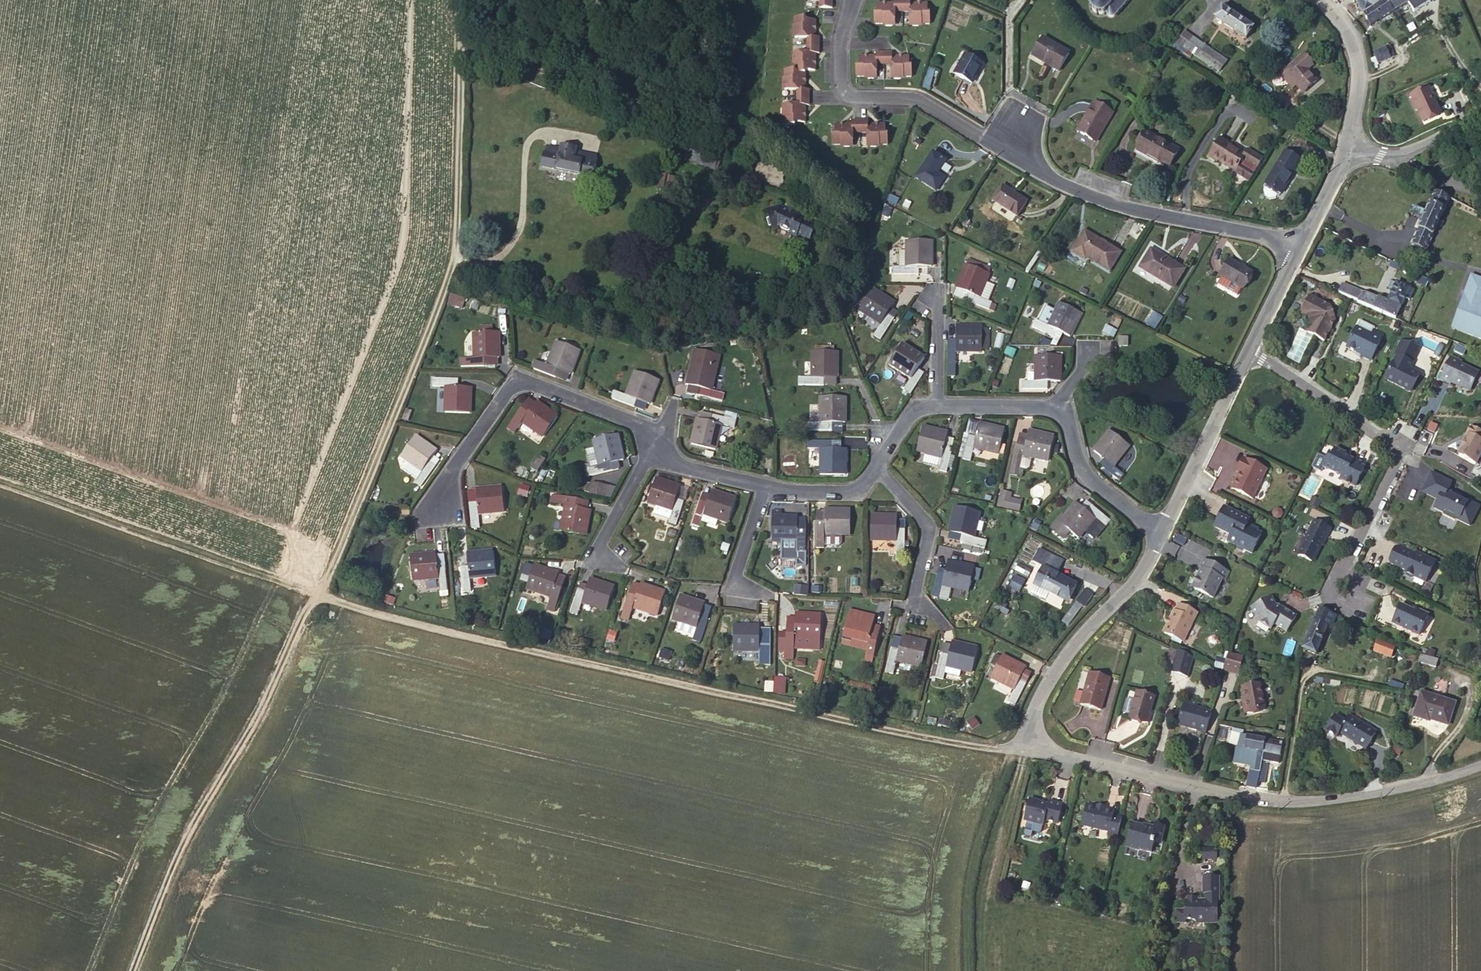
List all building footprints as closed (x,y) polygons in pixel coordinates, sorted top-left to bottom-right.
[(894,3),(877,3),(877,13),(875,13),(875,24),(884,24),(887,25),(891,25),(894,24),(895,24),(895,12),(902,12),(902,0),(894,0),(894,3)] [(902,12),(909,12),(909,24),(911,24),(913,25),(918,25),(920,24),(930,24),(930,14),(927,14),(927,4),(910,3),(910,0),(902,0),(902,12)] [(1090,0),(1091,0),(1092,0),(1092,2),(1090,1),(1090,3),(1091,3),(1091,5),(1091,6),(1091,7),(1092,9),(1090,9),(1091,11),(1092,10),(1094,12),(1095,13),(1097,14),(1096,15),(1098,16),(1098,14),(1099,15),(1101,15),(1104,14),(1104,16),(1106,15),(1105,13),(1106,12),(1107,14),(1107,16),(1108,17),(1109,18),(1110,18),(1111,18),(1113,18),(1114,18),(1116,15),(1116,16),(1117,15),(1123,7),(1123,8),(1124,7),(1123,7),(1129,0),(1129,1),(1130,0),(1089,0),(1090,0)] [(1357,2),(1363,13),(1383,0),(1360,0),(1357,2)] [(1384,0),(1383,0),(1363,13),(1364,14),(1367,21),(1365,22),(1367,28),(1370,26),(1370,27),(1392,12),(1384,0)] [(1392,12),(1411,0),(1384,0),(1392,12)] [(1222,7),(1214,18),(1247,39),(1254,28),(1222,7)] [(815,20),(795,20),(795,30),(794,32),(794,37),(795,39),(795,40),(807,41),(807,45),(819,45),(819,37),(815,37),(815,20)] [(1179,40),(1188,46),(1193,38),(1185,32),(1179,40)] [(1069,53),(1043,38),(1032,56),(1059,71),(1069,53)] [(1193,38),(1188,46),(1186,49),(1219,72),(1223,65),(1202,51),(1205,46),(1193,38)] [(819,45),(807,45),(807,50),(795,50),(795,52),(793,54),(794,59),(795,61),(795,68),(795,71),(805,71),(815,70),(815,53),(819,53),(819,45)] [(1226,61),(1205,46),(1202,51),(1223,65),(1226,61)] [(1378,64),(1389,59),(1394,57),(1390,47),(1374,53),(1378,64)] [(884,64),(884,52),(876,52),(876,56),(859,56),(859,66),(856,66),(856,77),(866,76),(868,78),(873,78),(875,76),(877,76),(877,64),(884,64)] [(892,52),(884,52),(884,64),(891,64),(891,76),(892,76),(895,78),(899,78),(902,76),(911,76),(911,66),(909,66),(909,56),(892,56),(892,52)] [(966,55),(955,74),(972,83),(983,64),(966,55)] [(1285,72),(1295,84),(1303,94),(1317,82),(1306,68),(1311,64),(1304,56),(1285,72)] [(1391,65),(1389,59),(1378,64),(1380,69),(1391,65)] [(928,67),(923,86),(928,88),(934,69),(928,67)] [(797,96),(809,97),(809,88),(805,88),(805,71),(795,71),(795,68),(785,68),(785,78),(783,80),(783,85),(785,87),(785,89),(797,89),(797,96)] [(1291,87),(1295,84),(1285,72),(1281,75),(1291,87)] [(1440,113),(1428,88),(1411,96),(1423,122),(1440,113)] [(809,97),(797,96),(797,104),(785,104),(785,106),(783,108),(783,113),(785,115),(785,125),(795,125),(795,122),(805,122),(805,105),(809,105),(809,97)] [(1101,98),(1097,104),(1109,111),(1112,104),(1101,98)] [(1109,111),(1097,104),(1094,103),(1077,132),(1095,142),(1112,113),(1109,111)] [(860,132),(860,120),(852,120),(852,124),(835,124),(835,134),(832,134),(832,144),(842,144),(844,146),(849,146),(851,144),(853,144),(853,132),(860,132)] [(868,120),(860,120),(860,132),(867,132),(867,145),(868,145),(871,146),(875,146),(878,145),(887,145),(887,134),(885,134),(885,124),(868,124),(868,120)] [(1179,150),(1147,133),(1137,150),(1169,168),(1179,150)] [(1216,157),(1216,158),(1235,171),(1245,156),(1235,150),(1231,147),(1232,145),(1221,138),(1211,154),(1216,157)] [(684,143),(682,147),(692,150),(706,155),(707,152),(684,143)] [(548,147),(546,154),(544,154),(541,166),(591,176),(595,156),(576,152),(577,149),(562,146),(561,149),(548,147)] [(692,150),(682,147),(678,157),(688,161),(692,150)] [(702,165),(706,155),(692,150),(688,161),(702,165)] [(1248,150),(1245,156),(1235,171),(1234,173),(1249,182),(1263,159),(1248,150)] [(916,178),(936,191),(944,179),(937,174),(946,161),(933,152),(916,178)] [(1286,152),(1266,184),(1264,188),(1265,189),(1264,191),(1265,197),(1270,200),(1276,199),(1277,197),(1278,197),(1281,193),(1301,162),(1286,152)] [(659,190),(667,192),(668,187),(675,188),(677,178),(662,175),(659,190)] [(1002,186),(993,201),(1017,217),(1027,202),(1002,186)] [(1450,198),(1434,192),(1411,245),(1426,251),(1433,236),(1432,236),(1450,198)] [(792,213),(780,207),(768,211),(773,230),(783,227),(790,231),(791,233),(801,238),(800,239),(808,244),(817,226),(805,220),(806,219),(797,215),(798,214),(793,212),(792,213)] [(891,209),(886,207),(882,215),(888,218),(891,209)] [(1072,252),(1083,259),(1085,256),(1109,271),(1120,253),(1085,231),(1072,252)] [(918,267),(927,267),(931,267),(931,241),(907,241),(907,267),(893,267),(893,275),(918,274),(918,267)] [(1151,250),(1140,268),(1173,288),(1184,270),(1151,250)] [(969,260),(966,265),(989,274),(991,268),(969,260)] [(1220,276),(1243,289),(1252,273),(1229,260),(1220,276)] [(989,274),(966,265),(966,264),(956,288),(968,293),(965,300),(965,301),(989,310),(992,303),(988,301),(979,297),(986,282),(989,274)] [(1464,295),(1480,301),(1480,279),(1471,275),(1464,295)] [(1357,302),(1396,319),(1405,298),(1409,300),(1414,290),(1397,282),(1397,283),(1392,280),(1389,288),(1393,290),(1387,302),(1366,293),(1364,298),(1362,297),(1364,293),(1352,288),(1348,297),(1358,301),(1357,302)] [(994,285),(986,282),(979,297),(988,301),(994,285)] [(1339,293),(1348,297),(1352,288),(1343,284),(1339,293)] [(953,296),(965,300),(968,293),(956,288),(953,296)] [(858,302),(863,305),(871,292),(866,289),(858,302)] [(871,292),(863,305),(860,310),(881,324),(874,336),(881,340),(894,319),(888,314),(891,309),(895,304),(873,290),(871,292)] [(456,307),(459,297),(452,295),(449,305),(456,307)] [(1461,303),(1480,311),(1480,301),(1464,295),(1461,303)] [(1330,306),(1309,296),(1301,313),(1308,317),(1311,325),(1307,332),(1324,340),(1335,320),(1330,306)] [(465,298),(459,297),(456,307),(462,309),(465,298)] [(1058,331),(1070,336),(1081,313),(1059,303),(1055,311),(1045,306),(1038,321),(1035,320),(1032,327),(1055,338),(1058,331)] [(1461,303),(1452,328),(1480,339),(1480,311),(1461,303)] [(898,313),(891,309),(888,314),(894,319),(898,313)] [(1161,318),(1156,316),(1152,324),(1156,326),(1161,318)] [(1113,329),(1106,326),(1103,333),(1109,336),(1113,329)] [(948,339),(948,365),(956,365),(956,351),(982,351),(982,349),(982,329),(982,327),(956,327),(956,339),(948,339)] [(1371,335),(1357,327),(1347,347),(1362,355),(1361,356),(1371,361),(1381,340),(1371,335)] [(1383,335),(1374,330),(1371,335),(1381,340),(1383,335)] [(1066,343),(1070,336),(1058,331),(1055,338),(1066,343)] [(499,332),(492,333),(480,333),(474,333),(474,359),(461,359),(461,367),(487,366),(486,358),(492,358),(499,358),(499,332)] [(1127,346),(1128,337),(1119,337),(1119,346),(1127,346)] [(1418,349),(1401,340),(1394,354),(1396,355),(1385,379),(1405,388),(1405,387),(1412,390),(1420,373),(1409,368),(1412,363),(1411,362),(1418,349)] [(557,342),(547,366),(535,361),(532,368),(556,377),(558,370),(570,375),(579,350),(557,342)] [(910,395),(924,373),(917,369),(924,358),(902,344),(889,365),(911,379),(903,390),(910,395)] [(695,350),(693,360),(717,366),(719,355),(695,350)] [(813,352),(812,377),(798,377),(798,385),(824,386),(824,378),(835,378),(837,378),(837,352),(813,352)] [(1060,382),(1060,381),(1061,356),(1036,356),(1036,373),(1036,381),(1028,381),(1022,381),(1022,389),(1047,390),(1047,381),(1060,382)] [(1460,361),(1451,357),(1440,380),(1450,384),(1451,381),(1458,385),(1459,387),(1468,391),(1470,390),(1478,373),(1459,364),(1460,361)] [(693,360),(687,385),(690,386),(699,388),(698,396),(722,402),(724,394),(711,391),(717,366),(693,360)] [(636,372),(626,396),(613,391),(611,398),(634,407),(637,400),(647,404),(649,405),(658,381),(636,372)] [(446,387),(445,413),(470,413),(471,388),(458,387),(458,379),(433,378),(432,386),(446,387)] [(835,386),(835,378),(824,378),(824,386),(835,386)] [(699,388),(690,386),(688,393),(698,396),(699,388)] [(821,397),(820,423),(807,423),(806,431),(832,431),(832,423),(845,423),(845,397),(821,397)] [(647,404),(637,400),(634,407),(644,411),(647,404)] [(528,413),(522,409),(508,429),(514,434),(522,422),(543,437),(557,417),(536,402),(532,408),(528,413)] [(526,404),(522,409),(528,413),(532,408),(526,404)] [(411,412),(406,410),(403,419),(408,421),(411,412)] [(724,417),(736,420),(737,414),(726,411),(724,417)] [(710,422),(712,414),(702,412),(700,420),(710,422)] [(734,428),(736,420),(724,417),(712,414),(710,422),(700,420),(697,419),(692,444),(715,450),(721,425),(734,428)] [(976,436),(979,424),(970,421),(967,434),(969,434),(976,436)] [(1004,430),(979,424),(976,436),(969,434),(963,459),(970,461),(974,447),(999,454),(1001,445),(1004,430)] [(1471,426),(1468,432),(1469,433),(1466,440),(1459,452),(1477,461),(1480,453),(1480,431),(1471,426)] [(944,445),(946,439),(948,433),(922,427),(917,451),(925,453),(923,462),(939,466),(938,470),(946,472),(952,447),(944,445)] [(1013,467),(1020,469),(1023,455),(1048,461),(1054,437),(1029,431),(1027,438),(1026,444),(1018,442),(1013,467)] [(1110,431),(1094,451),(1104,459),(1099,465),(1119,481),(1124,475),(1113,466),(1129,446),(1110,431)] [(588,477),(613,470),(611,463),(617,461),(623,460),(617,435),(594,440),(599,466),(586,469),(588,477)] [(421,488),(435,466),(429,462),(433,456),(436,451),(415,437),(401,457),(408,462),(403,469),(417,479),(414,483),(421,488)] [(954,440),(946,439),(944,445),(952,447),(954,440)] [(833,449),(833,441),(807,441),(807,449),(821,449),(821,475),(845,475),(846,449),(840,449),(833,449)] [(1333,453),(1330,451),(1326,459),(1323,466),(1341,475),(1344,477),(1343,479),(1355,486),(1365,466),(1353,460),(1354,459),(1345,455),(1347,453),(1336,447),(1333,453)] [(712,458),(714,452),(705,450),(704,456),(712,458)] [(429,462),(435,466),(440,460),(433,456),(429,462)] [(545,460),(540,456),(532,469),(537,473),(545,460)] [(1267,469),(1244,458),(1237,471),(1241,473),(1238,478),(1237,477),(1231,489),(1252,499),(1267,469)] [(1018,476),(1020,469),(1013,467),(1011,474),(1018,476)] [(1455,521),(1458,519),(1470,525),(1480,506),(1449,490),(1453,482),(1432,472),(1422,491),(1439,500),(1435,508),(1443,512),(1444,515),(1455,521)] [(588,478),(585,488),(610,496),(613,486),(588,478)] [(676,499),(678,493),(680,488),(680,487),(656,479),(648,502),(657,505),(654,514),(669,519),(668,523),(675,526),(684,501),(676,499)] [(477,502),(470,503),(472,528),(480,528),(478,514),(504,512),(502,487),(476,490),(477,502)] [(687,490),(680,488),(678,493),(676,499),(684,501),(687,490)] [(1011,496),(1012,491),(1000,488),(996,505),(1019,510),(1022,498),(1011,496)] [(468,490),(470,503),(477,502),(476,490),(468,490)] [(712,491),(710,496),(708,503),(701,501),(692,525),(700,528),(702,521),(716,526),(718,519),(728,523),(736,499),(712,491)] [(708,503),(710,496),(703,494),(701,501),(708,503)] [(590,511),(586,510),(578,508),(579,501),(552,495),(551,503),(566,506),(561,531),(585,536),(590,511)] [(578,508),(586,510),(587,502),(579,501),(578,508)] [(1086,511),(1091,505),(1086,501),(1081,507),(1086,511)] [(1110,521),(1091,505),(1086,511),(1081,507),(1076,503),(1064,517),(1059,522),(1069,531),(1078,538),(1095,518),(1105,527),(1110,521)] [(973,545),(984,548),(985,548),(987,541),(973,537),(979,512),(955,507),(949,532),(962,535),(960,542),(973,545)] [(1241,516),(1224,508),(1214,527),(1231,535),(1228,542),(1237,547),(1238,549),(1242,551),(1245,550),(1252,554),(1261,534),(1246,527),(1248,523),(1239,519),(1241,516)] [(816,548),(824,548),(824,534),(850,535),(850,510),(825,510),(825,512),(817,512),(816,548)] [(904,555),(904,529),(897,529),(897,521),(897,516),(871,515),(871,540),(896,540),(896,554),(904,555)] [(1059,522),(1064,517),(1061,515),(1050,528),(1063,539),(1069,531),(1059,522)] [(798,530),(798,524),(798,517),(772,517),(772,541),(797,541),(797,555),(805,555),(805,530),(798,530)] [(1330,528),(1315,521),(1299,555),(1312,561),(1324,537),(1325,538),(1330,528)] [(983,553),(984,548),(973,545),(972,551),(983,553)] [(1417,553),(1400,545),(1399,548),(1413,555),(1417,553)] [(1399,548),(1391,563),(1406,570),(1405,573),(1406,573),(1407,575),(1412,578),(1414,577),(1426,582),(1436,561),(1424,556),(1425,555),(1418,552),(1417,553),(1413,555),(1399,548)] [(1065,601),(1074,583),(1056,574),(1063,561),(1040,549),(1033,562),(1043,568),(1034,585),(1065,601)] [(468,566),(460,567),(463,593),(471,592),(469,578),(495,576),(493,551),(467,553),(468,556),(468,566)] [(444,553),(436,554),(437,559),(437,566),(445,565),(444,553)] [(448,591),(445,565),(437,566),(437,559),(436,554),(410,556),(413,581),(439,578),(440,592),(448,591)] [(458,567),(460,567),(468,566),(468,556),(457,556),(458,567)] [(949,561),(948,565),(946,574),(938,572),(932,597),(940,599),(943,585),(968,591),(974,567),(949,561)] [(1228,573),(1203,561),(1199,569),(1200,570),(1193,587),(1194,590),(1212,599),(1221,580),(1224,581),(1228,573)] [(946,574),(948,565),(940,563),(938,572),(946,574)] [(526,589),(551,597),(546,610),(554,613),(562,588),(555,586),(558,575),(559,574),(534,566),(526,589)] [(1014,574),(1009,586),(1019,591),(1024,579),(1014,574)] [(566,578),(558,575),(555,586),(562,588),(566,578)] [(590,579),(588,585),(586,591),(579,588),(570,613),(577,616),(582,602),(606,611),(614,587),(590,579)] [(586,591),(588,585),(581,582),(579,588),(586,591)] [(637,596),(641,585),(633,583),(629,594),(637,596)] [(621,618),(629,621),(633,607),(657,616),(665,593),(641,584),(641,585),(637,596),(629,594),(621,618)] [(680,622),(697,628),(694,636),(692,640),(699,643),(708,619),(700,616),(705,604),(680,596),(672,619),(680,622)] [(1252,609),(1258,623),(1271,630),(1275,624),(1287,632),(1296,617),(1283,609),(1282,611),(1275,606),(1271,599),(1252,609)] [(1174,612),(1164,634),(1183,643),(1197,614),(1179,605),(1175,613),(1174,612)] [(1411,610),(1400,605),(1392,623),(1418,635),(1428,615),(1418,610),(1417,613),(1411,610)] [(1320,608),(1313,622),(1314,622),(1326,627),(1329,629),(1335,614),(1320,608)] [(881,628),(873,626),(875,617),(849,611),(843,637),(852,639),(850,647),(866,651),(864,662),(872,664),(881,628)] [(795,627),(787,626),(787,634),(780,633),(779,651),(794,652),(794,649),(811,650),(811,639),(820,640),(821,615),(795,614),(795,618),(795,627)] [(788,618),(787,626),(795,627),(795,618),(788,618)] [(697,628),(680,622),(677,630),(694,636),(697,628)] [(1315,654),(1326,627),(1314,622),(1303,649),(1315,654)] [(733,650),(759,651),(759,665),(767,665),(767,639),(759,639),(759,626),(734,626),(733,650)] [(902,637),(901,639),(899,649),(892,647),(885,672),(893,674),(896,661),(921,666),(927,643),(902,637)] [(899,649),(901,639),(894,638),(892,647),(899,649)] [(1391,658),(1395,647),(1378,641),(1373,651),(1391,658)] [(941,653),(939,662),(936,677),(935,678),(943,680),(946,666),(972,672),(977,648),(952,642),(950,649),(949,655),(941,653)] [(1192,658),(1177,650),(1171,672),(1187,677),(1192,658)] [(1243,656),(1228,653),(1223,670),(1240,673),(1243,656)] [(1421,655),(1419,662),(1436,668),(1438,660),(1421,655)] [(1015,705),(1026,682),(1019,679),(1022,673),(1025,667),(1002,656),(991,678),(1014,689),(1008,702),(1015,705)] [(1225,661),(1217,659),(1215,667),(1222,669),(1225,661)] [(936,677),(939,662),(935,661),(931,675),(936,677)] [(1108,678),(1080,670),(1071,702),(1099,710),(1108,678)] [(1019,679),(1026,682),(1029,676),(1022,673),(1019,679)] [(782,694),(784,678),(775,678),(774,693),(782,694)] [(1260,684),(1242,688),(1244,699),(1244,698),(1247,714),(1265,711),(1260,684)] [(1154,697),(1137,692),(1129,718),(1149,723),(1151,716),(1149,715),(1154,697)] [(1448,726),(1455,703),(1421,693),(1414,717),(1429,721),(1430,720),(1448,726)] [(1197,709),(1184,705),(1178,725),(1206,732),(1211,714),(1197,710),(1197,709)] [(1339,733),(1346,722),(1335,715),(1326,731),(1336,737),(1339,733)] [(1366,749),(1376,732),(1349,716),(1346,722),(1339,733),(1366,749)] [(1241,735),(1242,731),(1233,729),(1229,743),(1238,746),(1241,735)] [(1244,730),(1243,736),(1256,738),(1257,733),(1244,730)] [(1243,736),(1241,735),(1238,746),(1237,753),(1255,757),(1262,758),(1265,740),(1256,738),(1243,736)] [(1282,744),(1265,740),(1262,758),(1262,760),(1268,761),(1279,763),(1282,744)] [(1262,760),(1262,758),(1255,757),(1251,777),(1258,778),(1259,778),(1262,760)] [(1268,761),(1262,760),(1259,778),(1258,782),(1264,784),(1268,761)] [(1256,789),(1258,778),(1251,777),(1249,788),(1256,789)] [(1038,803),(1029,800),(1024,819),(1026,822),(1042,826),(1043,822),(1057,825),(1061,806),(1048,803),(1047,806),(1038,804),(1038,803)] [(1117,838),(1121,818),(1113,816),(1113,813),(1103,811),(1096,809),(1097,808),(1086,806),(1081,826),(1108,833),(1108,836),(1117,838)] [(1040,832),(1042,826),(1026,822),(1024,834),(1031,835),(1032,830),(1040,832)] [(1143,827),(1132,824),(1126,849),(1138,852),(1138,851),(1148,853),(1151,844),(1153,845),(1154,842),(1161,843),(1164,829),(1154,826),(1154,829),(1143,826),(1143,827)] [(1202,857),(1216,858),(1217,848),(1203,847),(1202,857)] [(1220,877),(1205,877),(1205,894),(1207,894),(1207,902),(1199,902),(1196,902),(1196,899),(1194,898),(1188,898),(1188,901),(1186,901),(1186,912),(1186,921),(1195,921),(1197,923),(1218,923),(1218,902),(1220,902),(1220,877)] [(1054,895),(1053,902),(1062,905),(1064,897),(1054,895)] [(1186,912),(1178,912),(1178,923),(1186,923),(1186,921),(1186,912)]
